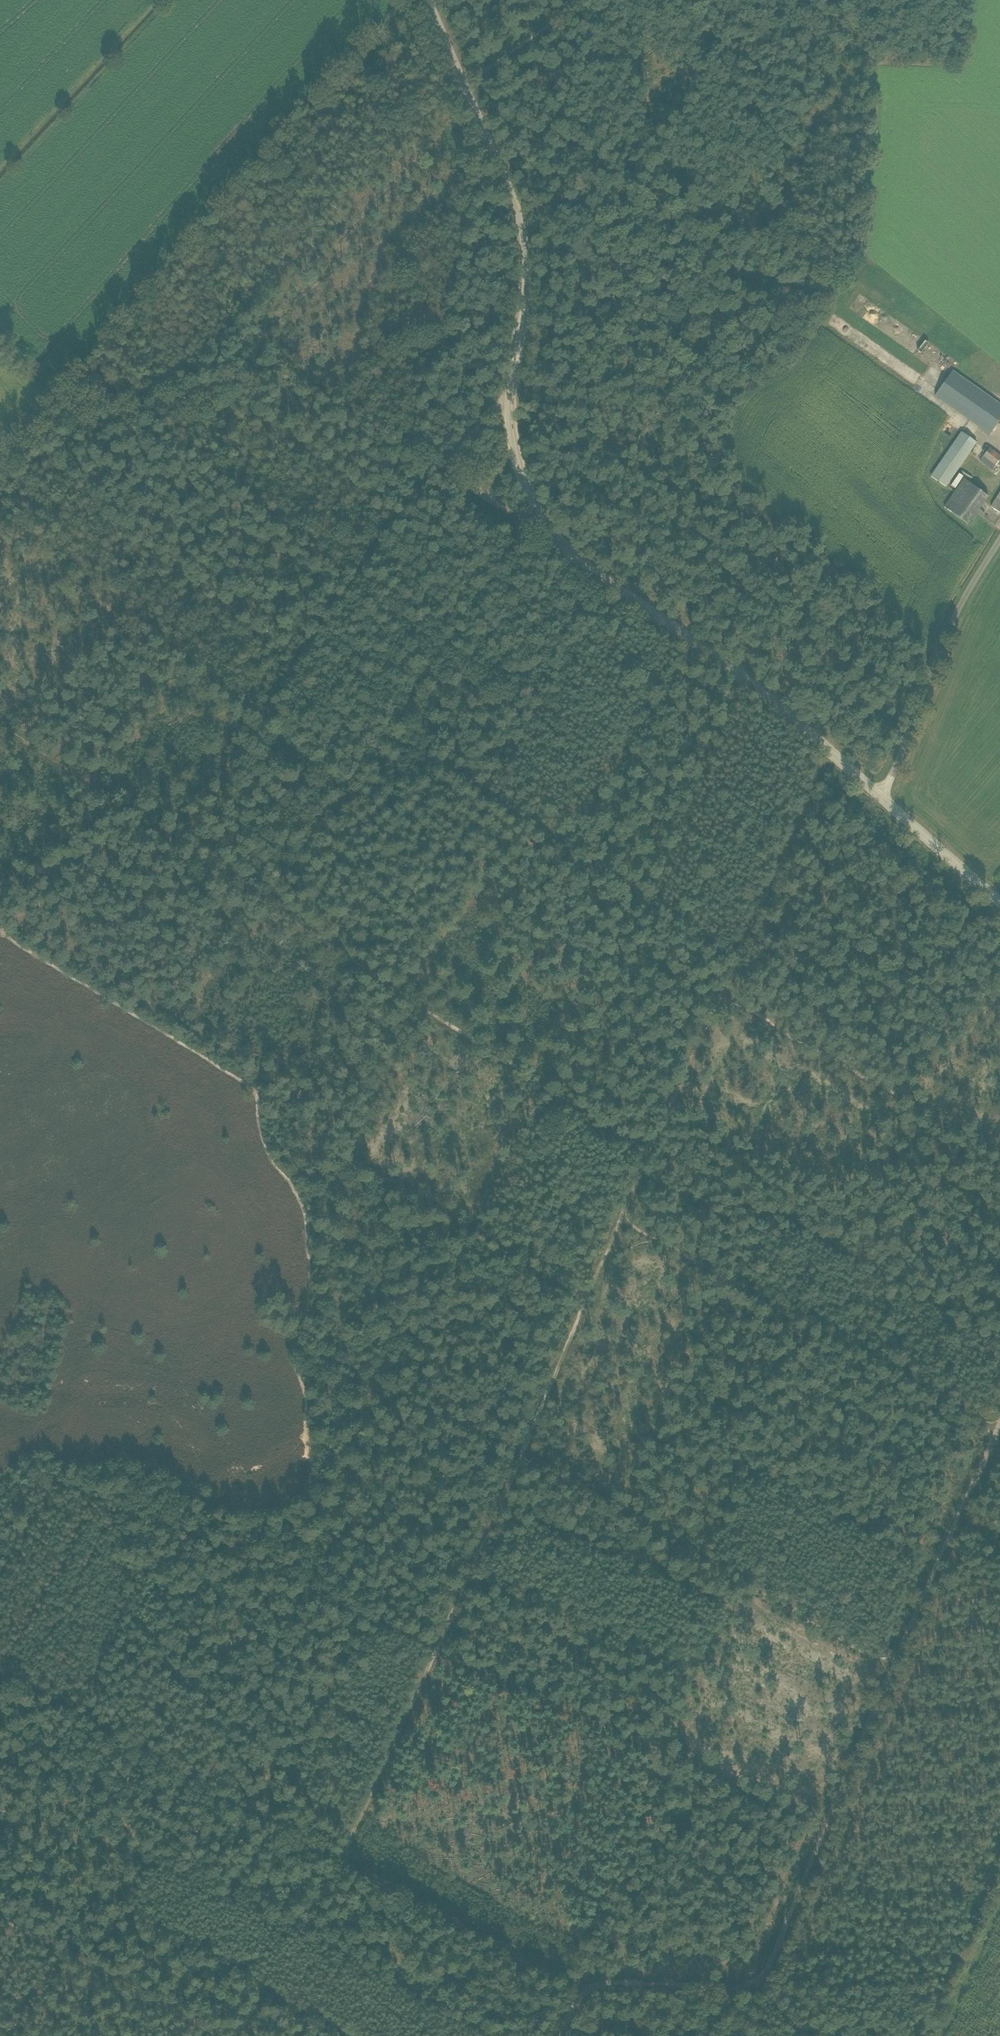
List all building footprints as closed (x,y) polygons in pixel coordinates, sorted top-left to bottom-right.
[(888,322),(884,326),(895,334),(898,330),(888,322)] [(990,435),(999,421),(999,404),(953,371),(935,396),(990,435)] [(930,476),(946,487),(977,442),(962,431),(930,476)] [(985,453),(979,461),(992,470),(999,461),(999,455),(990,448),(987,446),(982,451),(985,453)] [(944,507),(969,525),(989,496),(988,496),(988,495),(985,493),(984,493),(964,479),(944,507)] [(991,507),(999,512),(999,492),(991,506),(991,507)]
